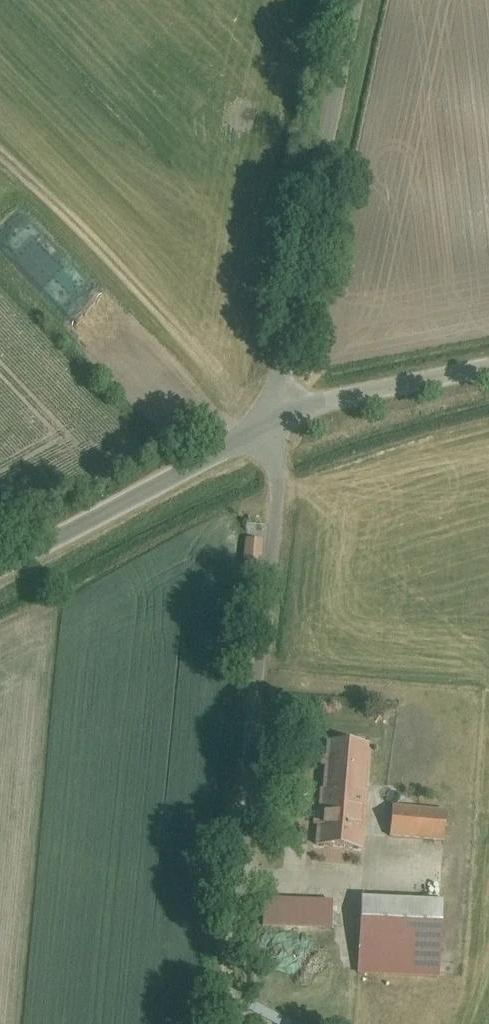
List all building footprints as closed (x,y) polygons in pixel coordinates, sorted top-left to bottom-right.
[(254,564),(256,544),(244,543),(243,564),(254,564)] [(317,748),(308,849),(356,853),(365,752),(317,748)] [(385,809),(383,841),(439,845),(441,812),(385,809)] [(260,899),(260,929),(326,930),(327,900),(260,899)] [(438,906),(356,904),(354,973),(436,976),(438,906)]
